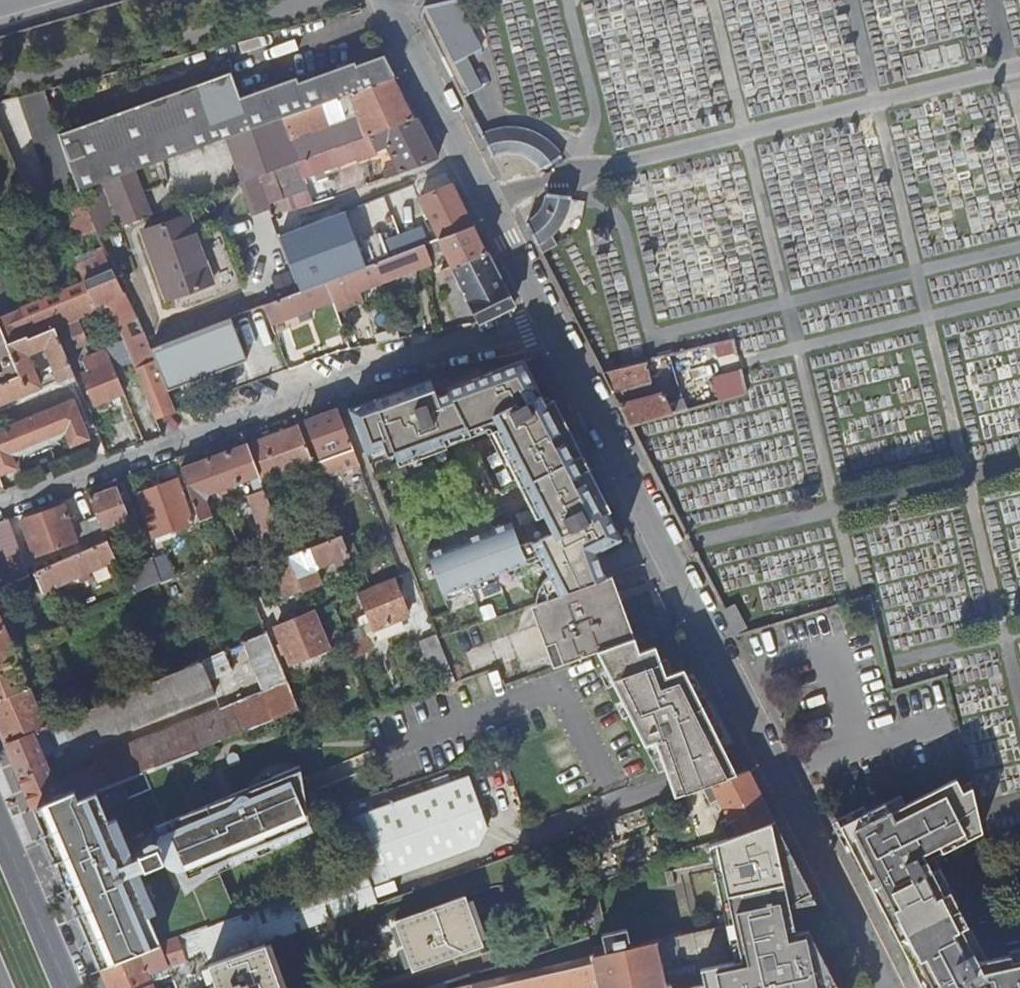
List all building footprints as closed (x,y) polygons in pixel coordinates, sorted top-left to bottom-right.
[(451,24),(476,18),(472,0),(458,0),(446,3),(451,24)] [(417,10),(427,29),(451,24),(446,3),(417,10)] [(434,42),(444,62),(456,55),(446,36),(434,42)] [(60,136),(80,193),(81,194),(230,139),(284,120),(340,100),(352,95),(393,80),(397,79),(386,57),(358,68),(357,64),(300,84),(298,79),(241,99),(232,74),(60,136)] [(352,95),(369,138),(413,121),(393,80),(352,95)] [(0,97),(0,110),(2,130),(54,124),(50,91),(0,97)] [(284,120),(291,141),(348,120),(340,100),(284,120)] [(264,177),(274,207),(277,215),(293,209),(284,188),(305,180),(357,161),(358,163),(378,155),(377,152),(387,148),(398,171),(395,173),(394,170),(383,174),(385,180),(438,160),(418,119),(413,121),(369,138),(300,163),(264,177)] [(230,139),(246,184),(251,182),(264,177),(300,163),(291,141),(284,120),(230,139)] [(483,137),(494,159),(502,157),(512,157),(518,159),(522,160),(526,161),(530,163),(534,166),(537,168),(542,173),(561,161),(557,155),(553,151),(549,147),(545,144),(540,140),(536,138),(532,136),(527,134),(521,132),(516,131),(511,131),(504,131),(500,131),(496,132),(483,137)] [(251,182),(262,212),(274,207),(264,177),(251,182)] [(284,188),(293,209),(313,201),(311,197),(305,180),(284,188)] [(421,198),(441,239),(473,227),(452,186),(421,198)] [(311,197),(313,201),(328,196),(326,191),(311,197)] [(65,198),(71,212),(76,223),(92,217),(81,194),(80,193),(65,198)] [(547,206),(546,209),(543,214),(539,218),(536,220),(527,225),(539,247),(542,244),(553,235),(557,229),(561,225),(563,222),(565,216),(568,210),(570,198),(548,195),(547,197),(548,201),(547,206)] [(328,196),(313,201),(314,204),(314,205),(329,200),(328,196)] [(313,201),(293,209),(293,211),(314,204),(313,201)] [(67,215),(79,242),(99,233),(92,217),(76,223),(71,212),(67,215)] [(147,232),(171,300),(215,285),(191,216),(147,232)] [(389,254),(437,236),(431,220),(383,238),(389,254)] [(439,240),(453,267),(443,271),(447,280),(457,276),(481,324),(514,308),(473,227),(441,239),(439,240)] [(101,238),(117,272),(121,280),(140,272),(121,231),(101,238)] [(297,270),(305,292),(390,259),(381,238),(297,270)] [(305,292),(265,307),(273,326),(432,264),(425,246),(390,259),(305,292)] [(117,272),(22,309),(34,338),(56,329),(99,311),(96,305),(101,304),(104,311),(110,308),(122,331),(127,344),(164,438),(184,430),(177,412),(169,391),(153,350),(147,335),(121,280),(117,272)] [(0,385),(0,407),(43,390),(37,375),(29,357),(47,350),(54,367),(61,382),(75,377),(56,329),(34,338),(22,309),(0,318),(0,332),(19,377),(0,385)] [(153,350),(169,391),(249,362),(233,320),(153,350)] [(19,377),(0,332),(0,385),(19,377)] [(654,361),(659,380),(714,368),(712,360),(708,348),(654,361)] [(714,368),(725,399),(743,394),(731,354),(712,360),(714,368)] [(82,373),(95,406),(127,394),(113,361),(82,373)] [(476,379),(521,479),(525,486),(583,456),(555,400),(546,405),(524,361),(476,379)] [(603,373),(614,394),(651,382),(645,363),(603,373)] [(37,375),(43,390),(61,382),(54,367),(51,369),(55,379),(45,383),(41,373),(37,375)] [(350,411),(368,457),(386,450),(389,458),(396,455),(400,467),(452,448),(451,443),(449,438),(460,434),(452,417),(461,414),(471,435),(486,430),(491,438),(493,437),(500,440),(503,445),(496,448),(513,482),(521,479),(476,379),(449,390),(450,393),(439,398),(432,380),(350,411)] [(664,394),(621,407),(631,428),(675,415),(664,394)] [(16,468),(10,455),(30,447),(31,450),(48,443),(47,440),(66,432),(72,446),(89,439),(73,402),(3,431),(0,432),(0,475),(16,468)] [(307,423),(328,475),(361,463),(340,411),(307,423)] [(452,417),(460,434),(449,438),(451,443),(471,435),(461,414),(452,417)] [(248,445),(262,482),(315,462),(300,426),(248,445)] [(491,438),(496,448),(503,445),(500,440),(493,437),(491,438)] [(182,469),(202,522),(213,518),(207,502),(210,496),(251,480),(256,494),(248,498),(274,566),(275,566),(288,597),(303,592),(290,556),(282,536),(262,482),(248,445),(182,469)] [(368,457),(371,465),(389,458),(386,450),(368,457)] [(583,456),(525,486),(531,499),(587,470),(588,473),(591,471),(589,467),(583,456)] [(587,470),(531,499),(536,513),(538,518),(544,532),(609,507),(591,471),(588,473),(587,470)] [(139,495),(154,537),(196,522),(180,479),(139,495)] [(90,498),(100,520),(104,530),(132,518),(119,487),(90,498)] [(394,506),(399,520),(406,517),(401,503),(394,506)] [(22,522),(35,559),(78,543),(74,532),(66,507),(22,522)] [(530,537),(532,542),(541,560),(545,568),(622,539),(609,513),(611,512),(609,507),(544,532),(530,537)] [(441,548),(428,553),(433,567),(427,570),(428,575),(520,541),(516,531),(515,530),(514,528),(512,527),(510,526),(507,525),(505,525),(501,525),(493,529),(486,515),(455,530),(452,532),(449,534),(447,535),(445,538),(443,541),(442,544),(441,548)] [(524,525),(530,537),(544,532),(538,518),(524,525)] [(302,532),(309,548),(343,534),(337,519),(302,532)] [(22,554),(10,520),(0,523),(0,563),(22,554)] [(74,532),(78,543),(82,552),(108,541),(104,530),(100,520),(74,532)] [(282,536),(290,556),(303,550),(295,531),(282,536)] [(303,550),(290,556),(303,592),(304,594),(324,586),(316,567),(350,554),(343,534),(309,548),(303,550)] [(544,583),(550,601),(608,580),(598,553),(623,540),(622,539),(545,568),(549,576),(544,583)] [(36,573),(45,592),(116,561),(108,541),(82,552),(36,573)] [(520,541),(428,575),(430,580),(437,578),(444,596),(528,564),(521,546),(520,541)] [(521,546),(528,564),(541,560),(532,542),(521,546)] [(5,587),(30,576),(22,554),(0,563),(0,573),(5,587)] [(155,562),(162,583),(173,578),(167,556),(155,562)] [(124,579),(131,595),(162,583),(155,562),(142,567),(143,571),(124,579)] [(613,594),(630,640),(635,638),(614,578),(608,580),(613,594)] [(360,593),(375,630),(410,616),(394,579),(372,588),(365,591),(360,593)] [(550,601),(538,605),(538,606),(543,621),(613,594),(608,580),(550,601)] [(539,596),(538,600),(537,604),(538,605),(550,601),(544,583),(542,587),(541,589),(540,593),(539,596)] [(543,621),(560,667),(598,653),(597,652),(630,640),(613,594),(543,621)] [(533,607),(555,668),(560,667),(543,621),(538,606),(533,607)] [(724,612),(736,634),(746,629),(735,606),(724,612)] [(277,628),(293,664),(330,649),(315,612),(311,614),(277,628)] [(12,647),(14,646),(0,614),(0,652),(12,647)] [(347,636),(356,657),(372,652),(366,638),(363,638),(361,631),(347,636)] [(199,662),(214,695),(220,711),(289,682),(268,632),(199,662)] [(421,640),(440,688),(456,682),(440,641),(437,634),(421,640)] [(598,653),(626,708),(692,685),(685,670),(667,676),(656,647),(641,652),(636,639),(630,642),(598,653)] [(630,640),(597,652),(598,653),(630,642),(630,640)] [(29,686),(26,679),(12,647),(0,652),(0,699),(29,686)] [(173,673),(188,707),(214,695),(199,662),(173,673)] [(50,688),(53,694),(91,677),(88,670),(69,679),(50,688)] [(5,744),(47,726),(34,695),(41,692),(34,676),(26,679),(29,686),(0,699),(0,732),(5,744)] [(99,767),(55,783),(44,757),(71,743),(74,748),(90,743),(99,740),(182,709),(168,676),(47,727),(47,726),(5,744),(32,808),(38,806),(74,792),(79,802),(99,794),(300,710),(289,682),(220,711),(97,762),(99,767)] [(626,708),(645,746),(656,743),(666,770),(724,749),(706,712),(694,717),(688,700),(698,697),(692,685),(626,708)] [(688,700),(694,717),(706,712),(698,697),(688,700)] [(645,746),(658,773),(666,770),(656,743),(645,746)] [(724,749),(666,770),(676,798),(702,788),(738,776),(724,749)] [(167,818),(188,873),(312,825),(311,822),(303,764),(167,818)] [(738,776),(702,788),(709,802),(718,798),(728,819),(719,823),(726,838),(769,823),(775,821),(750,771),(738,776)] [(347,823),(366,868),(368,867),(376,887),(480,846),(489,828),(469,775),(367,814),(368,816),(347,823)] [(952,782),(970,840),(983,833),(973,788),(964,793),(957,779),(952,782)] [(843,832),(870,885),(939,866),(931,851),(939,847),(942,853),(970,840),(952,782),(891,813),(889,808),(843,832)] [(38,806),(83,916),(149,893),(120,822),(112,825),(99,794),(79,802),(74,792),(38,806)] [(887,803),(841,827),(843,832),(889,808),(887,803)] [(769,823),(776,842),(769,845),(771,850),(787,844),(775,821),(769,823)] [(769,823),(716,842),(722,868),(714,870),(718,890),(796,862),(798,861),(787,844),(771,850),(769,845),(776,842),(769,823)] [(709,844),(714,870),(722,868),(716,842),(716,841),(709,844)] [(982,857),(984,868),(990,867),(987,856),(982,857)] [(718,890),(718,896),(725,894),(731,919),(724,920),(694,927),(698,947),(790,914),(787,900),(786,896),(808,885),(796,862),(718,890)] [(878,901),(885,914),(891,912),(901,932),(948,919),(941,904),(947,901),(942,891),(949,887),(939,866),(870,885),(873,889),(878,887),(884,898),(878,901)] [(197,933),(205,955),(216,951),(220,961),(266,945),(382,904),(375,887),(376,887),(368,867),(366,868),(197,933)] [(666,873),(668,887),(675,886),(672,872),(666,873)] [(577,879),(579,889),(596,883),(593,873),(577,879)] [(808,885),(786,896),(787,900),(814,895),(808,885)] [(873,889),(878,901),(884,898),(878,887),(873,889)] [(83,916),(105,968),(163,946),(152,919),(159,916),(149,893),(83,916)] [(718,896),(724,920),(731,919),(725,894),(718,896)] [(395,923),(412,973),(483,948),(466,899),(395,923)] [(941,904),(948,919),(955,917),(947,901),(941,904)] [(707,987),(769,987),(766,974),(806,959),(822,954),(806,924),(793,927),(790,914),(698,947),(707,987)] [(948,919),(952,927),(959,924),(955,917),(948,919)] [(901,932),(917,964),(912,967),(919,981),(925,978),(929,986),(1009,964),(1007,957),(987,961),(972,931),(964,935),(959,924),(952,927),(948,919),(901,932)] [(694,927),(629,942),(625,924),(601,930),(605,947),(473,978),(471,972),(448,980),(450,987),(707,987),(698,947),(694,927)] [(105,968),(100,969),(108,987),(153,987),(149,977),(205,955),(197,933),(163,946),(105,968)] [(220,961),(211,964),(210,969),(216,985),(217,987),(281,987),(266,945),(220,961)] [(813,987),(834,987),(838,986),(834,977),(835,977),(822,954),(806,959),(813,987)] [(1016,987),(1019,987),(1019,963),(1013,965),(1012,961),(1011,956),(1007,957),(1009,964),(1016,987)] [(766,974),(769,987),(813,987),(806,959),(766,974)] [(1009,964),(929,986),(930,987),(1016,987),(1009,964)] [(919,981),(923,987),(929,986),(925,978),(919,981)] [(433,987),(450,987),(448,980),(432,985),(433,987)]
